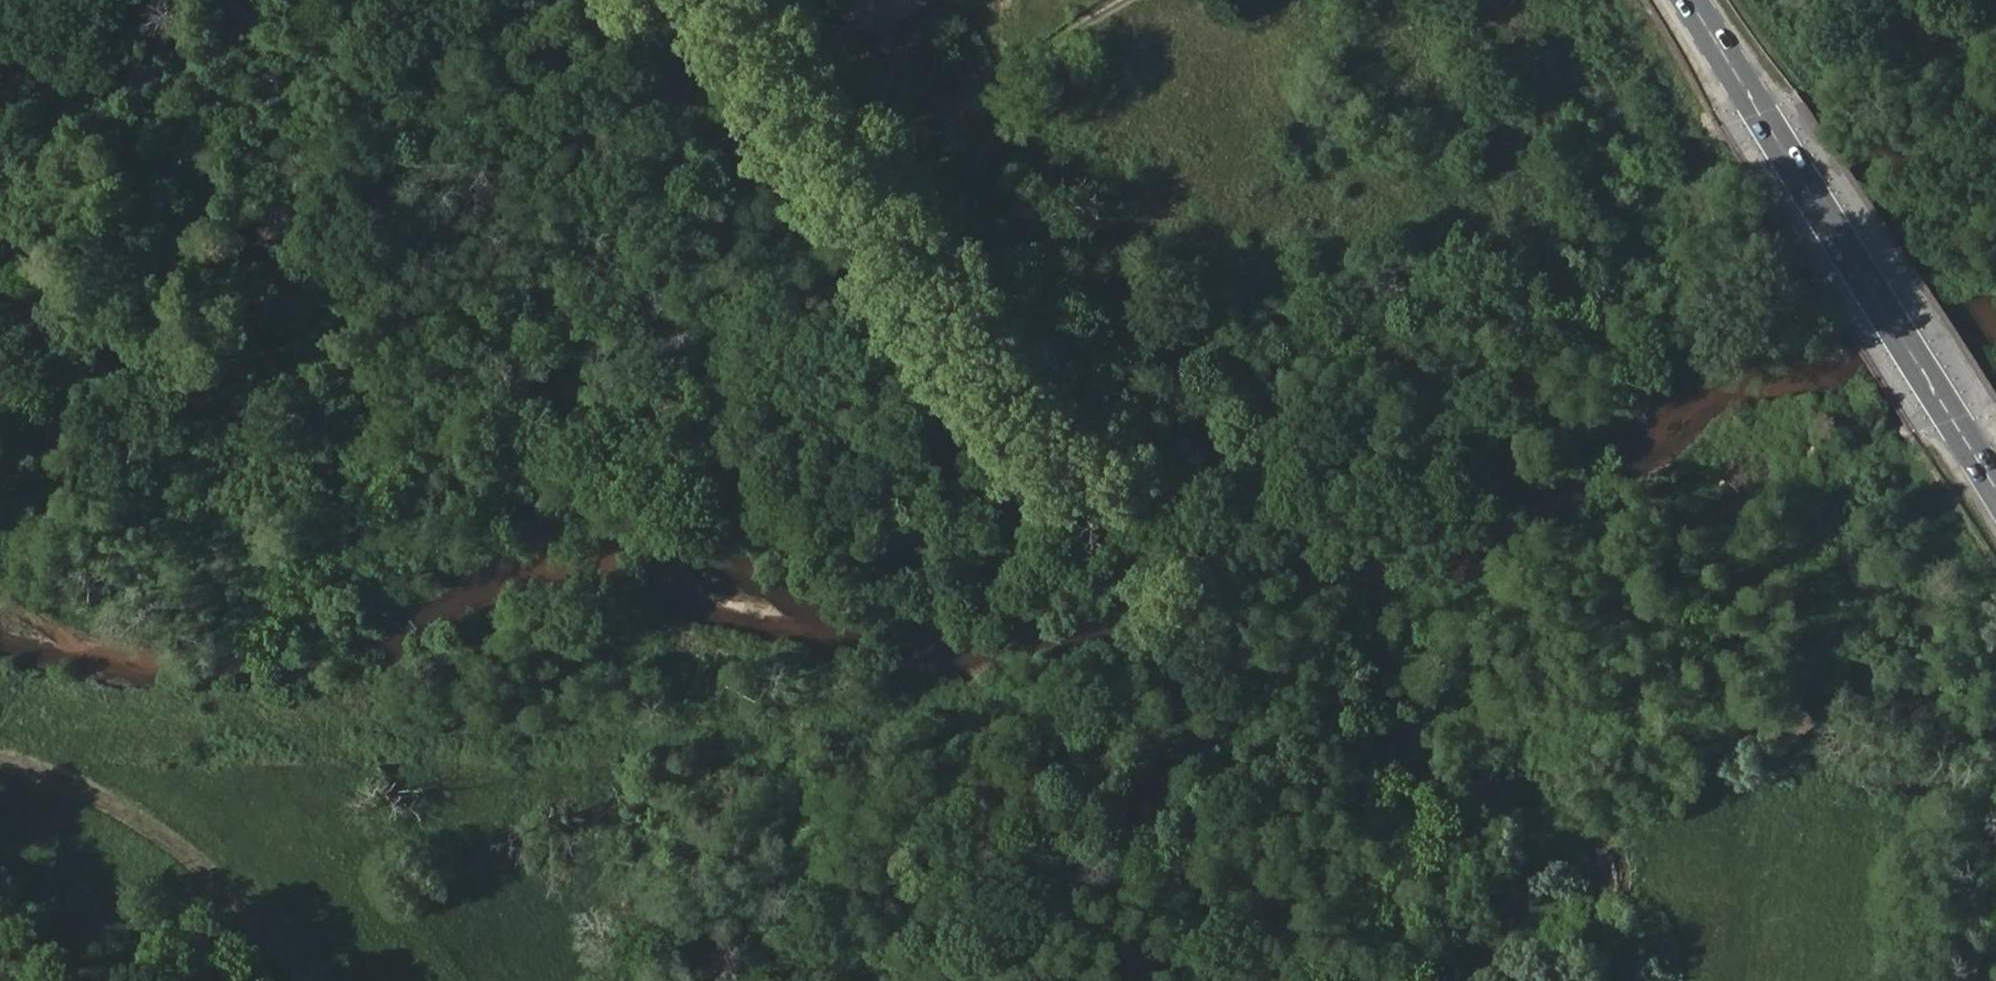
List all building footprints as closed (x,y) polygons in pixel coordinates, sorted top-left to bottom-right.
[(935,0),(854,0),(878,37),(935,0)] [(60,703),(76,705),(79,691),(63,689),(60,703)] [(1789,750),(1815,727),(1810,722),(1798,708),(1772,730),(1789,750)]
